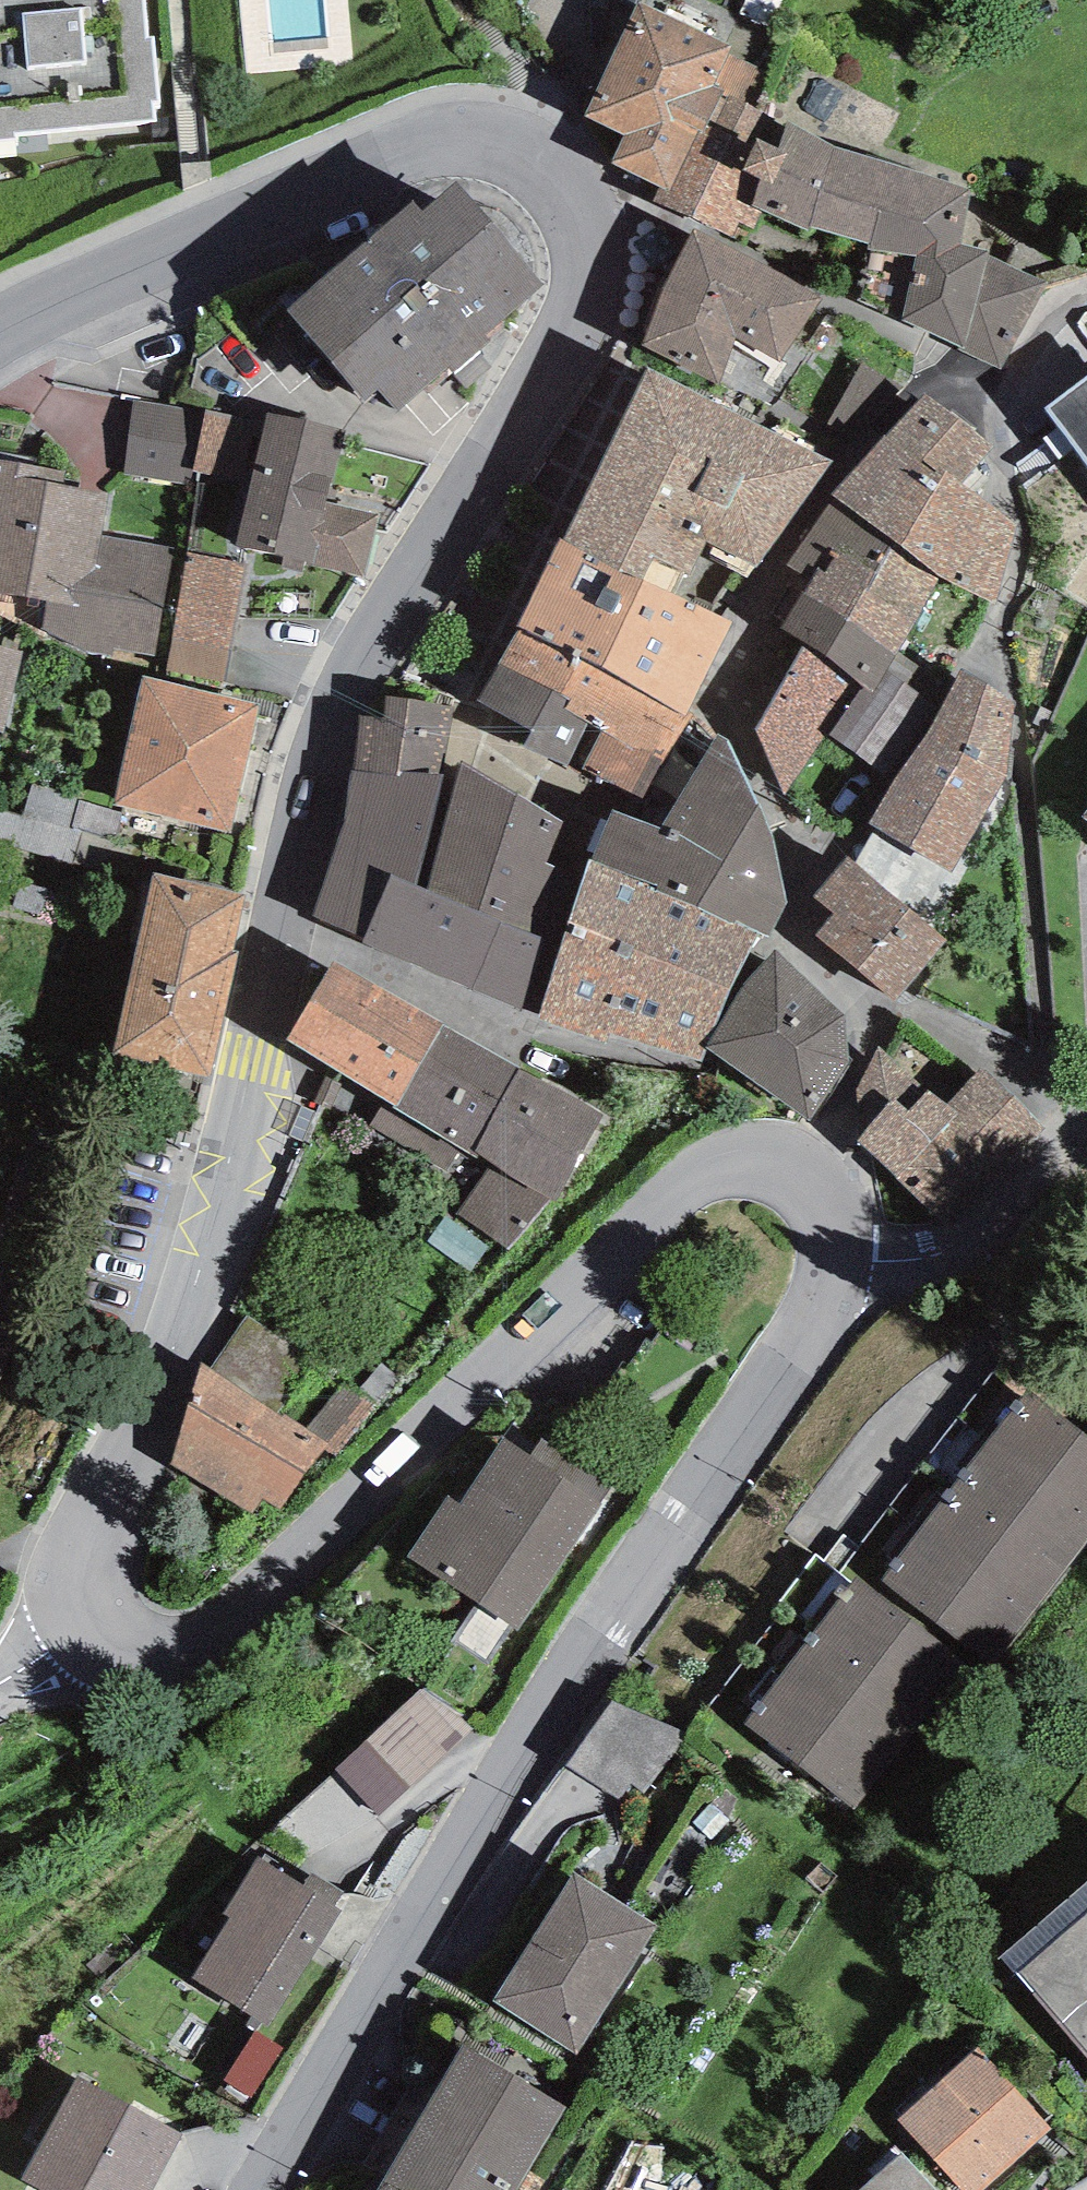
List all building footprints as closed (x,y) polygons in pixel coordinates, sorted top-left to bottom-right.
[(16,143),(15,135),(156,122),(152,99),(158,101),(154,36),(147,38),(142,0),(0,0),(0,144),(16,143)] [(731,48),(638,2),(582,114),(625,135),(612,163),(659,186),(670,192),(720,91),(711,87),(731,48)] [(770,117),(720,91),(670,192),(659,186),(652,200),(691,216),(732,237),(739,223),(754,229),(762,211),(750,206),(760,179),(772,185),(789,153),(778,147),(757,138),(770,117)] [(832,145),(786,123),(778,147),(789,153),(772,185),(760,179),(750,206),(762,211),(808,230),(810,224),(868,241),(866,248),(915,254),(902,322),(959,344),(957,351),(1000,369),(1046,281),(986,257),(988,251),(961,244),(971,191),(832,145)] [(414,201),(283,309),(361,402),(378,389),(396,411),(448,368),(451,373),(491,340),(485,333),(542,285),(456,182),(422,211),(414,201)] [(822,295),(694,229),(665,280),(643,346),(719,382),(734,339),(779,361),(822,295)] [(675,595),(707,542),(775,433),(647,367),(564,541),(675,595)] [(1044,407),(1086,465),(1086,376),(1044,407)] [(993,448),(924,395),(831,497),(894,550),(936,574),(994,601),(1017,523),(961,483),(993,448)] [(194,469),(206,413),(132,400),(123,473),(190,484),(194,469)] [(249,482),(263,421),(207,409),(206,413),(194,469),(249,482)] [(343,430),(265,412),(263,421),(249,482),(234,546),(283,556),(281,567),(305,572),(307,563),(364,577),(380,513),(325,503),(343,430)] [(842,465),(775,433),(707,542),(766,574),(842,465)] [(0,460),(0,591),(46,599),(41,631),(82,653),(114,657),(115,647),(155,656),(174,547),(101,537),(111,495),(64,487),(66,473),(0,460)] [(894,550),(831,497),(787,565),(814,581),(781,629),(826,656),(894,550)] [(564,541),(559,539),(516,628),(683,717),(732,622),(675,595),(564,541)] [(936,574),(894,550),(826,656),(864,683),(875,691),(896,651),(936,574)] [(246,566),(187,555),(165,669),(224,680),(246,566)] [(683,717),(516,628),(478,701),(531,732),(523,745),(566,767),(568,760),(583,768),(643,797),(687,719),(683,717)] [(863,686),(802,645),(754,729),(785,793),(828,734),(863,686)] [(4,732),(24,652),(0,647),(0,731),(4,732)] [(942,680),(896,651),(875,691),(864,683),(863,686),(828,734),(882,772),(942,680)] [(1012,701),(960,670),(870,822),(952,871),(1007,779),(1012,701)] [(257,704),(142,678),(114,805),(229,830),(257,704)] [(453,706),(384,695),(383,717),(359,714),(351,770),(399,776),(399,770),(444,776),(453,706)] [(727,738),(716,735),(661,827),(613,810),(591,859),(657,886),(654,891),(731,927),(734,919),(759,931),(769,937),(787,905),(760,805),(727,738)] [(561,821),(460,763),(456,778),(440,836),(426,889),(562,944),(584,877),(546,864),(561,821)] [(351,770),(345,817),(440,836),(456,778),(444,776),(399,770),(399,776),(351,770)] [(345,817),(333,856),(391,875),(426,889),(440,836),(345,817)] [(312,917),(362,941),(391,875),(333,856),(312,917)] [(848,856),(813,897),(834,914),(816,935),(895,1002),(947,940),(848,856)] [(697,1059),(759,931),(734,919),(731,927),(654,891),(657,886),(591,859),(584,877),(562,944),(538,1017),(697,1059)] [(244,893),(154,873),(113,1057),(211,1078),(217,1049),(239,952),(232,950),(244,893)] [(538,1017),(562,944),(426,889),(391,875),(362,941),(471,989),(538,1017)] [(845,1016),(776,950),(744,986),(720,1021),(706,1047),(809,1122),(850,1063),(845,1016)] [(442,1025),(331,962),(287,1039),(313,1056),(385,1100),(395,1106),(442,1025)] [(520,1069),(442,1025),(395,1106),(385,1100),(370,1126),(449,1171),(461,1150),(471,1155),(520,1069)] [(1045,1133),(982,1069),(962,1092),(905,1043),(895,1063),(879,1044),(853,1101),(876,1121),(856,1142),(934,1215),(985,1160),(1005,1178),(1045,1133)] [(602,1117),(520,1069),(471,1155),(489,1166),(453,1212),(507,1250),(549,1199),(554,1202),(602,1117)] [(314,1358),(246,1314),(211,1369),(279,1413),(314,1358)] [(211,1369),(201,1363),(171,1466),(251,1514),(262,1500),(280,1509),(323,1449),(328,1443),(306,1430),(279,1413),(211,1369)] [(344,1378),(306,1430),(328,1443),(323,1449),(335,1456),(377,1403),(344,1378)] [(881,1583),(990,1668),(1086,1541),(1086,1434),(1027,1389),(881,1583)] [(613,1483),(541,1437),(529,1456),(501,1438),(458,1503),(446,1496),(406,1557),(518,1630),(613,1483)] [(881,1583),(863,1569),(742,1722),(870,1821),(990,1668),(881,1583)] [(423,1688),(335,1768),(378,1816),(474,1729),(423,1688)] [(630,1787),(654,1714),(606,1699),(594,1737),(579,1732),(567,1767),(630,1787)] [(304,1887),(258,1858),(224,1912),(231,1916),(191,1979),(268,2027),(342,1909),(334,1905),(342,1893),(312,1874),(304,1887)] [(575,1872),(493,2002),(577,2054),(658,1924),(575,1872)] [(999,1958),(1086,2059),(1086,1882),(999,1958)] [(463,2044),(377,2189),(520,2189),(569,2106),(463,2044)] [(979,2046),(897,2120),(960,2189),(983,2189),(1053,2127),(979,2046)] [(184,2135),(78,2078),(50,2128),(154,2188),(184,2135)] [(50,2128),(21,2179),(40,2189),(152,2189),(154,2188),(50,2128)] [(902,2153),(861,2189),(936,2189),(902,2153)]
